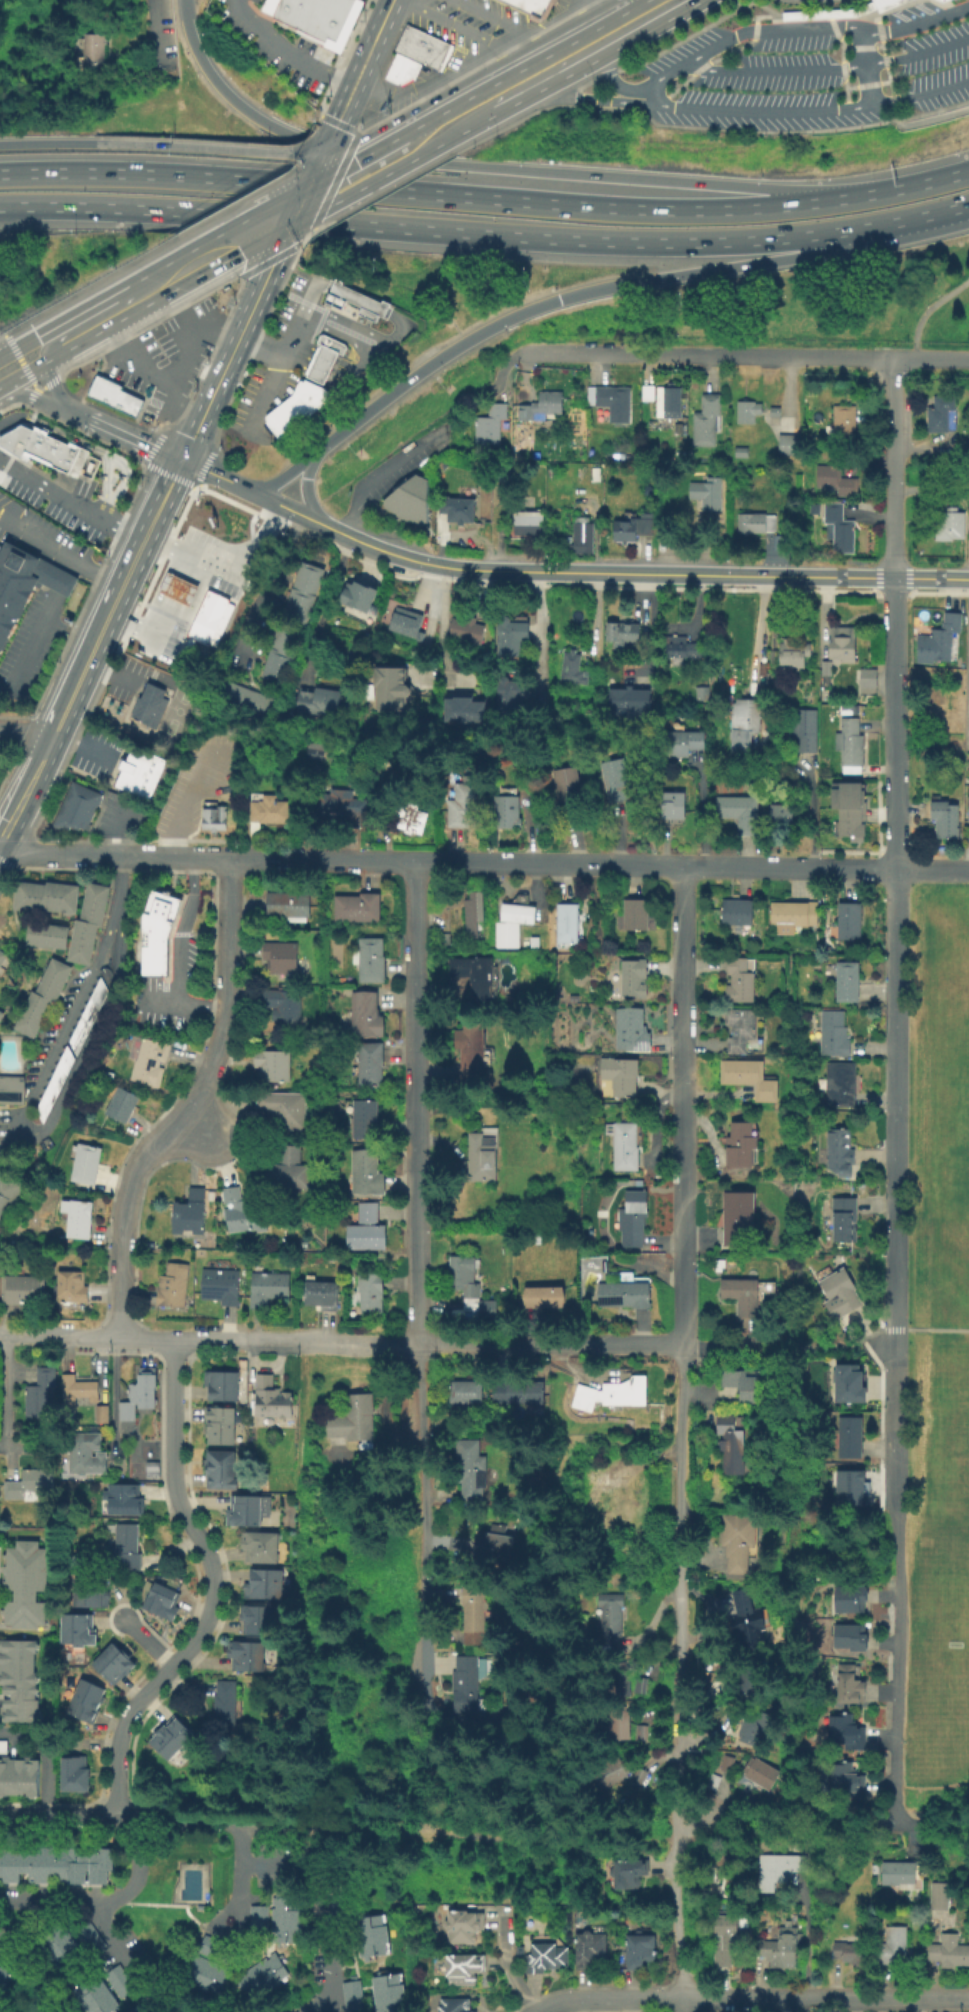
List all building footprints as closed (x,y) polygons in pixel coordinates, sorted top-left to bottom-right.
[(259,10),(264,0),(366,0),(342,52),(293,30),(295,26),(265,13),(259,10)] [(525,11),(501,0),(555,0),(553,4),(550,3),(545,15),(536,22),(525,17),(525,11)] [(404,23),(448,43),(436,71),(420,63),(418,62),(408,58),(394,51),(392,50),(404,23)] [(84,66),(84,31),(104,31),(104,66),(84,66)] [(395,83),(382,77),(394,51),(408,58),(398,81),(396,84),(395,83)] [(411,77),(398,83),(398,81),(408,58),(418,62),(411,77)] [(386,320),(376,316),(373,322),(355,314),(358,308),(342,300),(338,310),(322,302),(326,293),(323,291),(326,285),(328,279),(332,281),(334,278),(388,304),(387,306),(392,308),(389,314),(386,320)] [(321,383),(302,374),(309,359),(317,342),(314,341),(319,331),(346,344),(341,354),(336,351),(329,367),(321,383)] [(94,376),(120,388),(118,391),(141,401),(133,418),(85,396),(94,376)] [(325,391),(329,396),(277,438),(263,420),(265,419),(262,415),(290,394),(296,378),(301,381),(302,378),(326,389),(325,391)] [(642,400),(642,386),(655,386),(655,400),(642,400)] [(632,388),(631,424),(608,424),(609,408),(596,408),(596,387),(632,388)] [(682,388),(682,418),(658,418),(657,389),(682,388)] [(562,393),(563,415),(545,415),(545,421),(519,421),(520,406),(532,406),(532,403),(541,403),(541,393),(562,393)] [(721,395),(720,433),(715,433),(715,447),(693,447),(693,413),(702,413),(702,394),(721,395)] [(949,413),(950,434),(929,434),(928,409),(935,409),(934,398),(955,398),(955,412),(949,413)] [(763,404),(763,415),(756,415),(756,425),(738,425),(738,402),(757,402),(757,404),(763,404)] [(507,404),(507,421),(501,420),(500,445),(475,444),(476,416),(489,417),(489,404),(507,404)] [(855,405),(855,445),(833,446),(833,406),(855,405)] [(782,408),(781,418),(770,418),(771,408),(782,408)] [(18,458),(48,471),(49,468),(75,480),(77,474),(89,480),(97,462),(84,456),(86,451),(78,447),(79,445),(65,438),(62,445),(47,438),(50,431),(27,421),(24,428),(18,426),(0,436),(0,449),(17,460),(18,458)] [(683,424),(683,434),(675,434),(675,424),(683,424)] [(801,435),(800,457),(779,457),(779,444),(779,436),(801,435)] [(859,479),(858,497),(824,496),(824,488),(817,488),(818,465),(842,466),(841,478),(859,479)] [(428,480),(427,522),(420,527),(408,521),(406,522),(396,517),(396,515),(383,508),(383,500),(416,474),(428,480)] [(721,478),(722,512),(701,512),(701,500),(689,500),(688,483),(706,484),(706,478),(721,478)] [(474,500),(474,523),(464,523),(464,529),(458,529),(458,523),(447,523),(447,515),(438,515),(438,498),(449,498),(449,499),(474,500)] [(854,521),(853,553),(833,553),(834,524),(824,524),(825,503),(844,503),(843,521),(854,521)] [(965,511),(968,511),(968,534),(965,534),(965,540),(953,540),(953,541),(935,541),(935,520),(940,520),(940,512),(945,513),(945,507),(958,507),(958,512),(965,512),(965,511)] [(543,512),(543,536),(514,536),(514,522),(508,521),(508,516),(514,516),(513,512),(543,512)] [(777,516),(776,534),(739,533),(739,515),(777,516)] [(594,523),(595,551),(573,554),(573,551),(570,551),(569,545),(573,544),(572,518),(589,516),(590,523),(594,523)] [(654,516),(653,538),(637,537),(637,545),(614,544),(615,523),(631,523),(632,521),(642,521),(642,516),(654,516)] [(31,587),(0,645),(0,545),(2,541),(65,574),(75,579),(65,598),(55,593),(39,584),(36,589),(31,587)] [(300,560),(323,568),(313,595),(290,587),(300,560)] [(196,585),(188,604),(157,589),(166,571),(196,585)] [(382,589),(370,612),(357,605),(356,607),(344,601),(344,600),(342,599),(351,581),(356,584),(360,577),(382,589)] [(290,587),(313,595),(303,623),(280,614),(290,587)] [(197,608),(207,588),(230,599),(221,619),(197,608)] [(185,634),(197,608),(221,619),(209,645),(185,634)] [(424,618),(415,640),(388,631),(394,608),(424,618)] [(963,614),(962,635),(953,634),(952,663),(930,661),(932,630),(943,630),(943,624),(944,624),(945,613),(963,614)] [(475,619),(477,619),(476,624),(487,627),(483,646),(449,639),(453,619),(468,622),(469,617),(475,619)] [(510,622),(516,622),(516,619),(529,619),(529,644),(520,644),(520,659),(497,659),(498,625),(500,625),(500,621),(502,619),(507,619),(510,622)] [(633,619),(634,624),(640,624),(640,642),(634,642),(634,651),(612,651),(612,643),(605,644),(605,624),(618,624),(624,624),(624,619),(633,619)] [(281,620),(303,628),(293,656),(270,647),(281,620)] [(856,628),(856,665),(843,664),(842,661),(831,661),(831,628),(856,628)] [(702,645),(702,660),(683,659),(683,668),(673,668),(673,660),(665,659),(665,638),(687,639),(687,645),(702,645)] [(794,643),(811,644),(810,657),(804,657),(804,673),(778,672),(779,644),(783,644),(783,639),(794,639),(794,643)] [(270,647),(293,656),(283,683),(260,674),(270,647)] [(576,651),(575,655),(581,656),(579,671),(589,673),(587,686),(560,681),(564,653),(570,654),(571,650),(576,651)] [(832,663),(832,677),(821,677),(821,663),(832,663)] [(402,694),(403,712),(379,712),(379,700),(373,699),(373,669),(405,669),(405,693),(402,694)] [(876,671),(876,699),(859,699),(859,670),(876,671)] [(214,697),(224,675),(250,686),(241,709),(214,697)] [(509,679),(510,682),(529,681),(529,701),(520,700),(520,718),(497,718),(496,698),(497,692),(497,684),(498,680),(503,678),(509,679)] [(156,722),(150,719),(148,723),(127,713),(136,695),(139,696),(146,681),(164,689),(160,696),(167,699),(156,722)] [(241,709),(250,686),(277,697),(268,720),(241,709)] [(302,688),(317,690),(318,690),(342,694),(339,719),(299,713),(302,688)] [(626,713),(627,715),(621,715),(620,711),(608,709),(609,689),(651,691),(651,713),(626,713)] [(446,720),(446,698),(485,699),(485,720),(446,720)] [(762,700),(760,733),(753,733),(751,763),(738,763),(738,755),(731,755),(734,703),(737,703),(737,700),(762,700)] [(856,704),(839,705),(839,713),(856,713),(856,704)] [(819,712),(818,756),(799,756),(799,739),(793,739),(793,712),(819,712)] [(860,719),(860,736),(865,736),(864,767),(862,767),(861,775),(843,774),(843,766),(842,766),(842,752),(835,751),(835,733),(842,733),(842,718),(860,719)] [(705,734),(704,751),(689,751),(688,759),(662,758),(662,733),(705,734)] [(146,800),(113,785),(120,769),(117,767),(121,758),(124,760),(131,744),(164,758),(146,800)] [(629,803),(610,807),(601,765),(624,760),(630,788),(626,789),(629,803)] [(581,809),(562,813),(554,772),(578,768),(583,794),(578,795),(581,809)] [(57,829),(48,824),(71,779),(101,793),(84,827),(78,825),(76,829),(68,825),(66,829),(59,825),(57,829)] [(476,784),(476,822),(468,822),(468,828),(447,828),(447,801),(455,801),(455,784),(476,784)] [(520,791),(520,820),(522,820),(522,830),(496,831),(497,797),(501,798),(501,790),(520,791)] [(361,792),(360,828),(348,828),(348,816),(313,814),(314,794),(329,795),(330,791),(361,792)] [(288,822),(248,822),(248,800),(261,800),(261,794),(275,794),(275,800),(288,800),(288,822)] [(685,794),(685,821),(660,821),(660,794),(685,794)] [(758,798),(757,836),(737,836),(738,819),(715,819),(715,797),(758,798)] [(421,802),(418,812),(428,815),(422,836),(413,833),(412,836),(405,834),(405,830),(397,828),(400,818),(388,815),(392,803),(408,808),(411,799),(421,802)] [(794,832),(771,833),(772,799),(785,799),(785,806),(795,807),(794,832)] [(959,806),(959,840),(935,840),(936,821),(931,821),(931,803),(949,803),(949,806),(959,806)] [(224,828),(200,828),(200,808),(214,808),(214,804),(224,804),(224,828)] [(863,809),(862,838),(838,837),(838,808),(863,809)] [(74,912),(44,908),(43,912),(11,908),(14,879),(44,883),(44,880),(78,884),(74,912)] [(87,963),(65,959),(74,918),(77,919),(86,880),(108,885),(99,927),(95,926),(87,963)] [(140,914),(149,888),(161,892),(163,886),(171,889),(169,894),(180,898),(166,937),(167,974),(140,974),(140,914)] [(309,916),(265,916),(265,890),(309,891),(309,916)] [(478,940),(466,940),(465,901),(470,901),(469,893),(483,892),(484,924),(478,924),(478,940)] [(381,895),(381,924),(335,923),(335,897),(360,898),(360,895),(381,895)] [(529,896),(528,908),(535,908),(534,926),(520,925),(519,950),(494,949),(495,923),(506,924),(506,922),(501,922),(502,904),(513,904),(513,902),(518,895),(529,896)] [(830,896),(830,904),(822,904),(822,896),(830,896)] [(754,902),(753,927),(722,925),(723,900),(754,902)] [(648,901),(648,916),(655,916),(655,932),(624,931),(624,901),(648,901)] [(818,903),(817,927),(809,927),(809,929),(790,928),(790,933),(779,933),(779,928),(771,927),(771,904),(789,904),(789,902),(818,903)] [(578,905),(577,943),(556,943),(557,905),(578,905)] [(861,905),(860,942),(836,942),(837,905),(861,905)] [(64,948),(23,943),(26,919),(66,924),(64,948)] [(451,946),(439,947),(438,935),(450,935),(451,946)] [(384,939),(384,958),(386,958),(386,985),(359,985),(359,966),(354,966),(354,953),(358,953),(358,939),(384,939)] [(297,972),(266,972),(266,961),(261,961),(261,941),(297,941),(297,972)] [(31,1037),(11,1027),(29,989),(33,990),(50,955),(70,965),(51,1003),(48,1002),(31,1037)] [(492,959),(492,1003),(470,1003),(470,980),(448,980),(448,960),(475,960),(475,959),(492,959)] [(755,975),(754,1004),(725,1003),(726,987),(732,987),(732,977),(728,977),(728,959),(749,960),(748,975),(755,975)] [(647,960),(646,998),(622,998),(613,996),(613,975),(622,975),(621,962),(640,961),(640,960),(647,960)] [(859,963),(859,1003),(836,1003),(837,963),(859,963)] [(74,1054),(65,1036),(71,1033),(68,1029),(75,1026),(72,1021),(79,1017),(77,1012),(83,1009),(80,1004),(87,1001),(84,996),(91,993),(88,987),(95,984),(92,979),(99,975),(106,990),(74,1054)] [(299,1021),(270,1020),(270,1003),(264,1002),(264,988),(300,989),(299,1021)] [(380,1010),(380,1017),(384,1017),(383,1039),(366,1039),(366,1036),(352,1036),(352,993),(377,993),(377,1010),(380,1010)] [(643,1010),(643,1027),(646,1027),(646,1034),(650,1034),(650,1052),(625,1052),(625,1050),(615,1050),(615,1028),(615,1011),(619,1011),(619,1010),(643,1010)] [(756,1041),(748,1041),(748,1055),(728,1055),(728,1038),(732,1038),(733,1027),(726,1027),(726,1011),(756,1011),(756,1041)] [(845,1012),(845,1028),(848,1028),(848,1040),(852,1040),(851,1057),(822,1057),(822,1046),(816,1046),(816,1031),(821,1032),(822,1012),(845,1012)] [(484,1025),(483,1070),(460,1070),(460,1052),(454,1052),(455,1032),(463,1032),(463,1024),(484,1025)] [(157,1086),(128,1079),(133,1059),(125,1057),(131,1033),(169,1043),(164,1061),(158,1059),(156,1065),(162,1066),(157,1086)] [(40,1122),(32,1105),(37,1103),(34,1097),(41,1094),(38,1089),(45,1086),(43,1081),(49,1078),(46,1072),(53,1069),(51,1064),(57,1061),(54,1056),(61,1053),(58,1047),(66,1043),(73,1058),(40,1122)] [(382,1069),(382,1089),(359,1089),(359,1045),(384,1045),(384,1069),(382,1069)] [(288,1078),(256,1078),(256,1064),(251,1064),(252,1049),(288,1049),(288,1078)] [(639,1061),(639,1078),(637,1078),(637,1099),(612,1099),(612,1081),(601,1081),(601,1059),(615,1059),(615,1061),(639,1061)] [(779,1080),(779,1103),(755,1102),(756,1085),(720,1084),(721,1060),(764,1061),(764,1080),(779,1080)] [(856,1063),(855,1107),(827,1107),(828,1063),(856,1063)] [(20,1103),(0,1102),(0,1074),(21,1075),(20,1103)] [(124,1123),(103,1112),(117,1085),(138,1096),(124,1123)] [(303,1129),(259,1129),(259,1115),(269,1115),(269,1111),(254,1110),(254,1090),(303,1091),(303,1129)] [(379,1101),(379,1140),(354,1139),(354,1101),(379,1101)] [(638,1124),(638,1148),(640,1148),(640,1172),(614,1172),(614,1136),(606,1136),(606,1125),(615,1125),(615,1124),(638,1124)] [(753,1151),(753,1168),(727,1168),(727,1138),(731,1138),(731,1124),(753,1124),(753,1138),(758,1138),(758,1150),(753,1151)] [(498,1127),(498,1143),(495,1144),(495,1181),(468,1181),(468,1133),(480,1133),(480,1128),(498,1127)] [(852,1129),(852,1150),(856,1150),(856,1178),(839,1178),(839,1175),(838,1175),(828,1166),(828,1129),(852,1129)] [(92,1184),(68,1179),(75,1141),(100,1146),(92,1184)] [(308,1185),(266,1185),(266,1163),(278,1163),(278,1144),(298,1144),(298,1163),(308,1163),(308,1185)] [(378,1150),(379,1168),(380,1168),(380,1175),(385,1174),(385,1196),(374,1196),(374,1194),(353,1194),(352,1151),(378,1150)] [(7,1200),(0,1213),(0,1172),(23,1183),(13,1203),(7,1200)] [(201,1233),(169,1232),(170,1201),(186,1201),(186,1185),(202,1185),(201,1233)] [(224,1231),(219,1187),(237,1185),(239,1199),(264,1196),(267,1227),(224,1231)] [(646,1192),(646,1219),(642,1218),(641,1249),(620,1249),(620,1231),(617,1231),(617,1210),(624,1210),(624,1192),(646,1192)] [(754,1195),(754,1233),(742,1233),(742,1248),(723,1248),(723,1194),(754,1195)] [(88,1237),(64,1235),(66,1211),(59,1210),(60,1198),(91,1201),(88,1237)] [(858,1199),(857,1243),(832,1242),(833,1198),(858,1199)] [(379,1203),(379,1226),(387,1226),(387,1251),(347,1251),(346,1226),(359,1226),(358,1203),(379,1203)] [(245,1243),(246,1251),(235,1250),(235,1243),(245,1243)] [(475,1257),(475,1284),(481,1284),(481,1299),(464,1299),(464,1291),(449,1291),(449,1257),(475,1257)] [(182,1306),(153,1303),(156,1273),(162,1274),(164,1260),(187,1262),(182,1306)] [(237,1305),(218,1304),(218,1298),(198,1298),(199,1266),(236,1268),(235,1295),(237,1295),(237,1305)] [(86,1300),(55,1300),(56,1269),(82,1269),(82,1283),(86,1283),(86,1300)] [(863,1308),(834,1325),(814,1287),(844,1271),(856,1293),(855,1293),(863,1308)] [(42,1303),(0,1302),(0,1275),(43,1275),(42,1303)] [(291,1276),(291,1300),(269,1299),(269,1311),(252,1311),(253,1275),(291,1276)] [(383,1275),(382,1316),(360,1316),(361,1294),(358,1294),(359,1275),(383,1275)] [(338,1285),(337,1313),(322,1313),(322,1307),(307,1307),(308,1277),(316,1277),(316,1284),(338,1285)] [(758,1282),(758,1320),(738,1320),(738,1302),(720,1302),(720,1282),(758,1282)] [(650,1284),(650,1309),(632,1310),(632,1308),(599,1308),(599,1285),(650,1284)] [(565,1300),(563,1311),(525,1311),(522,1300),(524,1290),(562,1290),(565,1300)] [(481,1318),(481,1303),(497,1303),(497,1318),(481,1318)] [(862,1402),(863,1364),(830,1363),(830,1402),(862,1402)] [(53,1386),(45,1386),(45,1416),(23,1416),(23,1384),(34,1384),(34,1365),(53,1365),(53,1386)] [(153,1407),(135,1407),(135,1402),(132,1402),(132,1419),(116,1419),(116,1401),(125,1401),(125,1382),(136,1382),(136,1366),(152,1366),(152,1372),(155,1372),(155,1385),(153,1385),(153,1407)] [(236,1399),(205,1399),(205,1385),(201,1385),(201,1370),(236,1370),(236,1399)] [(96,1400),(86,1400),(86,1395),(73,1396),(73,1405),(59,1405),(59,1372),(73,1372),(73,1375),(96,1375),(96,1400)] [(762,1375),(762,1392),(757,1391),(756,1406),(740,1406),(740,1391),(721,1390),(721,1374),(762,1375)] [(272,1390),(280,1390),(280,1393),(293,1393),(295,1407),(292,1419),(285,1419),(285,1421),(278,1421),(277,1419),(256,1419),(255,1375),(272,1376),(272,1390)] [(647,1377),(647,1407),(604,1406),(604,1403),(596,1403),(593,1413),(573,1407),(579,1385),(599,1391),(604,1391),(604,1384),(623,1384),(634,1379),(634,1376),(647,1377)] [(545,1383),(546,1416),(528,1416),(528,1406),(495,1406),(494,1384),(545,1383)] [(483,1384),(483,1406),(449,1406),(449,1384),(483,1384)] [(373,1395),(376,1442),(349,1444),(348,1437),(328,1439),(326,1419),(347,1418),(346,1396),(373,1395)] [(106,1422),(94,1422),(93,1404),(106,1404),(106,1422)] [(231,1443),(206,1442),(206,1435),(203,1435),(203,1428),(205,1428),(205,1421),(203,1421),(203,1406),(232,1406),(231,1443)] [(745,1434),(745,1477),(724,1477),(724,1438),(718,1438),(718,1417),(735,1417),(735,1434),(745,1434)] [(747,1420),(748,1434),(736,1433),(737,1419),(746,1419),(747,1420)] [(863,1420),(862,1461),(838,1460),(839,1420),(863,1420)] [(104,1473),(67,1473),(67,1431),(98,1431),(98,1448),(89,1448),(89,1455),(94,1455),(94,1450),(104,1450),(104,1473)] [(489,1459),(489,1491),(485,1491),(485,1504),(463,1504),(463,1486),(457,1485),(457,1443),(482,1443),(482,1459),(489,1459)] [(236,1488),(203,1488),(203,1464),(201,1464),(201,1458),(204,1458),(205,1449),(232,1449),(232,1476),(236,1476),(236,1488)] [(157,1477),(143,1477),(143,1460),(157,1460),(157,1477)] [(613,1469),(613,1486),(627,1486),(627,1518),(626,1518),(626,1537),(599,1537),(599,1516),(591,1516),(591,1499),(600,1499),(600,1491),(589,1491),(589,1470),(593,1470),(593,1461),(609,1461),(609,1469),(613,1469)] [(51,1489),(22,1490),(22,1498),(0,1498),(0,1479),(20,1479),(20,1467),(50,1467),(51,1489)] [(840,1477),(867,1477),(867,1487),(865,1487),(865,1502),(868,1502),(868,1511),(839,1510),(840,1477)] [(141,1514),(106,1513),(106,1498),(100,1498),(100,1489),(105,1489),(105,1483),(136,1483),(136,1496),(142,1496),(141,1514)] [(223,1524),(224,1508),(227,1508),(228,1494),(268,1495),(267,1515),(258,1515),(258,1525),(223,1524)] [(758,1518),(757,1550),(750,1550),(749,1577),(728,1576),(729,1560),(726,1560),(727,1549),(722,1548),(723,1517),(758,1518)] [(140,1569),(106,1569),(106,1551),(112,1551),(112,1521),(135,1522),(134,1551),(140,1551),(140,1569)] [(517,1527),(512,1553),(486,1548),(490,1523),(517,1527)] [(276,1561),(243,1561),(243,1548),(238,1548),(238,1531),(276,1531),(276,1561)] [(3,1613),(0,1613),(0,1608),(3,1608),(3,1600),(13,1600),(13,1589),(3,1589),(3,1584),(0,1584),(0,1579),(4,1579),(4,1572),(1,1572),(1,1564),(5,1564),(5,1557),(1,1557),(1,1553),(4,1553),(4,1546),(14,1546),(14,1539),(37,1539),(37,1546),(46,1547),(46,1553),(49,1553),(49,1557),(45,1557),(45,1565),(49,1565),(49,1572),(46,1572),(45,1581),(49,1581),(49,1586),(46,1586),(46,1590),(36,1590),(36,1600),(45,1600),(44,1609),(49,1609),(49,1613),(44,1613),(44,1624),(36,1623),(36,1627),(11,1627),(11,1623),(3,1623),(3,1613)] [(282,1598),(241,1597),(241,1581),(246,1581),(246,1567),(280,1568),(280,1587),(282,1587),(282,1598)] [(106,1605),(70,1606),(70,1580),(106,1580),(106,1605)] [(170,1620),(140,1606),(152,1580),(176,1591),(171,1602),(177,1605),(170,1620)] [(496,1602),(496,1615),(487,1615),(488,1647),(466,1647),(466,1609),(464,1609),(464,1588),(488,1588),(488,1602),(496,1602)] [(749,1590),(754,1613),(761,1612),(766,1631),(760,1633),(764,1648),(746,1653),(742,1636),(731,1638),(727,1620),(737,1617),(731,1594),(749,1590)] [(834,1618),(834,1592),(868,1593),(868,1618),(834,1618)] [(627,1596),(627,1609),(625,1609),(625,1638),(620,1638),(620,1648),(600,1648),(600,1636),(604,1636),(604,1609),(601,1609),(601,1596),(627,1596)] [(241,1633),(241,1619),(236,1619),(237,1604),(271,1604),(270,1634),(241,1633)] [(95,1644),(59,1643),(59,1613),(90,1613),(90,1628),(95,1628),(95,1644)] [(863,1629),(863,1642),(870,1642),(870,1656),(853,1656),(853,1652),(837,1652),(837,1629),(863,1629)] [(2,1713),(0,1713),(0,1706),(2,1706),(2,1697),(9,1697),(9,1693),(2,1693),(2,1684),(0,1684),(0,1638),(35,1639),(35,1698),(38,1698),(38,1721),(1,1721),(2,1713)] [(112,1683),(89,1662),(110,1640),(134,1663),(122,1675),(121,1673),(112,1683)] [(261,1670),(230,1669),(230,1656),(224,1656),(224,1640),(261,1640),(261,1670)] [(481,1657),(481,1659),(489,1659),(489,1678),(481,1682),(481,1701),(488,1700),(488,1713),(480,1713),(480,1716),(455,1716),(455,1696),(454,1696),(455,1672),(458,1672),(458,1658),(481,1657)] [(628,1659),(628,1664),(631,1663),(633,1695),(610,1696),(608,1660),(628,1659)] [(861,1664),(861,1684),(866,1684),(866,1697),(864,1697),(864,1707),(838,1707),(838,1665),(861,1664)] [(760,1681),(752,1699),(730,1689),(738,1671),(760,1681)] [(90,1723),(63,1709),(79,1676),(103,1688),(94,1708),(97,1709),(90,1723)] [(211,1719),(211,1694),(214,1694),(214,1679),(234,1679),(235,1718),(211,1719)] [(626,1708),(626,1714),(630,1714),(631,1743),(609,1744),(608,1709),(626,1708)] [(772,1717),(759,1749),(736,1739),(750,1708),(772,1717)] [(853,1714),(853,1723),(856,1722),(856,1727),(867,1727),(866,1751),(845,1751),(845,1747),(830,1747),(830,1741),(827,1741),(828,1730),(830,1731),(829,1718),(839,1718),(839,1714),(853,1714)] [(166,1760),(145,1741),(162,1723),(165,1726),(174,1716),(195,1735),(182,1750),(178,1747),(166,1760)] [(649,1727),(648,1744),(637,1744),(638,1727),(649,1727)] [(37,1795),(0,1794),(0,1758),(0,1754),(9,1754),(9,1757),(23,1758),(23,1755),(30,1755),(30,1758),(38,1758),(37,1795)] [(87,1789),(59,1789),(59,1754),(83,1754),(83,1767),(87,1767),(87,1789)] [(630,1777),(597,1792),(588,1772),(620,1756),(630,1777)] [(737,1759),(733,1775),(721,1772),(725,1756),(737,1759)] [(751,1759),(755,1761),(756,1759),(781,1774),(770,1793),(745,1779),(747,1776),(743,1773),(751,1759)] [(857,1762),(857,1771),(859,1771),(859,1775),(870,1776),(869,1800),(849,1801),(849,1795),(823,1795),(823,1780),(832,1779),(832,1769),(837,1768),(838,1763),(857,1762)] [(648,1774),(640,1791),(630,1786),(639,1769),(648,1774)] [(725,1779),(718,1792),(706,1786),(712,1773),(725,1779)] [(110,1886),(0,1886),(0,1847),(110,1848),(110,1886)] [(807,1855),(808,1872),(792,1872),(793,1880),(776,1880),(776,1892),(761,1893),(761,1855),(807,1855)] [(650,1876),(638,1877),(641,1880),(642,1885),(639,1888),(615,1889),(615,1877),(613,1877),(610,1875),(610,1870),(612,1868),(614,1868),(613,1859),(649,1857),(650,1876)] [(884,1885),(883,1860),(917,1862),(918,1886),(884,1885)] [(948,1883),(948,1909),(931,1909),(931,1882),(948,1883)] [(270,1897),(270,1939),(298,1939),(298,1896),(270,1897)] [(247,1930),(265,1931),(266,1905),(248,1904),(247,1930)] [(354,1917),(356,1917),(356,1912),(363,1912),(363,1916),(383,1914),(384,1924),(355,1927),(354,1917)] [(483,1916),(484,1935),(476,1935),(476,1946),(448,1947),(448,1933),(444,1930),(444,1926),(447,1923),(448,1923),(448,1914),(467,1913),(467,1916),(483,1916)] [(748,1915),(748,1944),(732,1944),(732,1966),(713,1967),(712,1915),(748,1915)] [(59,1923),(57,1925),(55,1921),(49,1925),(52,1929),(35,1940),(41,1949),(65,1932),(59,1923)] [(104,1945),(90,1955),(73,1931),(88,1921),(104,1945)] [(355,1927),(356,1937),(386,1934),(384,1924),(355,1927)] [(907,1926),(907,1964),(876,1964),(876,1943),(887,1943),(887,1925),(907,1926)] [(799,1928),(798,1969),(784,1969),(784,1966),(775,1965),(776,1958),(760,1957),(761,1941),(780,1942),(780,1928),(799,1928)] [(71,1940),(65,1932),(41,1949),(46,1956),(71,1940)] [(959,1945),(968,1945),(968,1965),(954,1964),(954,1968),(943,1968),(943,1960),(928,1959),(928,1943),(942,1943),(942,1932),(959,1932),(959,1945)] [(589,1933),(593,1936),(607,1936),(607,1965),(593,1965),(594,1972),(576,1973),(576,1936),(583,1936),(586,1933),(589,1933)] [(356,1937),(357,1947),(387,1943),(386,1934),(356,1937)] [(656,1937),(656,1960),(652,1963),(647,1963),(643,1959),(642,1972),(627,1971),(627,1937),(656,1937)] [(76,1948),(71,1940),(46,1956),(52,1965),(76,1948)] [(867,1966),(863,1968),(855,1964),(845,1964),(843,1959),(833,1959),(835,1942),(848,1942),(849,1944),(867,1945),(867,1966)] [(359,1957),(361,1956),(362,1961),(369,1960),(368,1956),(388,1953),(387,1943),(357,1947),(359,1957)] [(569,1949),(569,1970),(551,1970),(551,1971),(543,1971),(543,1976),(526,1975),(526,1956),(532,1956),(532,1946),(556,1946),(556,1949),(569,1949)] [(82,1956),(80,1958),(82,1961),(77,1965),(74,1962),(58,1973),(52,1965),(76,1948),(82,1956)] [(273,1951),(235,1976),(251,2000),(289,1975),(273,1951)] [(220,1991),(227,1966),(192,1956),(185,1981),(220,1991)] [(486,1956),(486,1973),(476,1973),(476,1986),(449,1987),(449,1977),(447,1977),(447,1956),(486,1956)] [(134,1988),(119,1998),(102,1974),(117,1964),(134,1988)] [(95,1973),(93,1974),(90,1971),(85,1975),(87,1978),(71,1990),(76,1998),(101,1981),(95,1973)] [(370,1977),(373,1976),(372,1972),(378,1971),(379,1975),(399,1972),(401,1982),(371,1987),(370,1977)] [(363,2008),(345,2010),(341,1981),(359,1979),(363,2008)] [(106,1989),(101,1981),(76,1998),(82,2006),(106,1989)] [(371,1987),(373,1997),(402,1991),(401,1982),(371,1987)] [(106,1989),(82,2006),(86,2011),(90,2011),(112,1997),(106,1989)] [(373,1997),(375,2006),(404,2001),(402,1991),(373,1997)] [(118,2011),(116,2011),(110,2011),(108,2011),(90,2011),(112,1997),(118,2006),(115,2007),(118,2011)] [(470,2000),(470,2011),(440,2011),(440,2000),(470,2000)] [(406,2011),(404,2001),(375,2006),(376,2011),(399,2011),(406,2011)]
